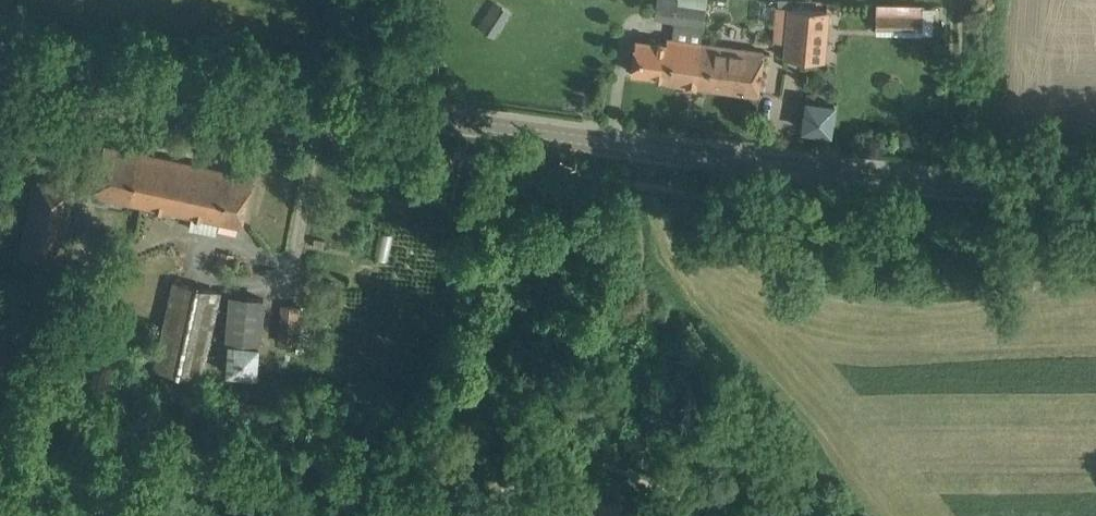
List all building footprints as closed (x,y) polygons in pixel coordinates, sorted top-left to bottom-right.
[(673,38),(667,37),(666,43),(635,38),(631,71),(667,76),(666,81),(696,85),(702,42),(708,0),(676,0),(673,22),(675,22),(673,38)] [(485,30),(496,35),(510,9),(499,3),(485,30)] [(827,11),(791,8),(787,56),(817,58),(819,33),(825,33),(827,11)] [(922,15),(876,14),(876,26),(922,27),(922,15)] [(702,42),(696,85),(757,94),(763,51),(702,42)] [(799,97),(796,129),(830,132),(833,100),(799,97)] [(216,220),(228,171),(104,145),(93,194),(216,220)] [(228,171),(216,220),(241,225),(254,176),(228,171)] [(173,281),(154,366),(201,377),(220,292),(173,281)] [(261,346),(265,297),(229,294),(225,344),(227,344),(224,374),(255,376),(258,346),(261,346)] [(314,347),(316,307),(281,305),(279,343),(295,344),(295,347),(314,347)]
